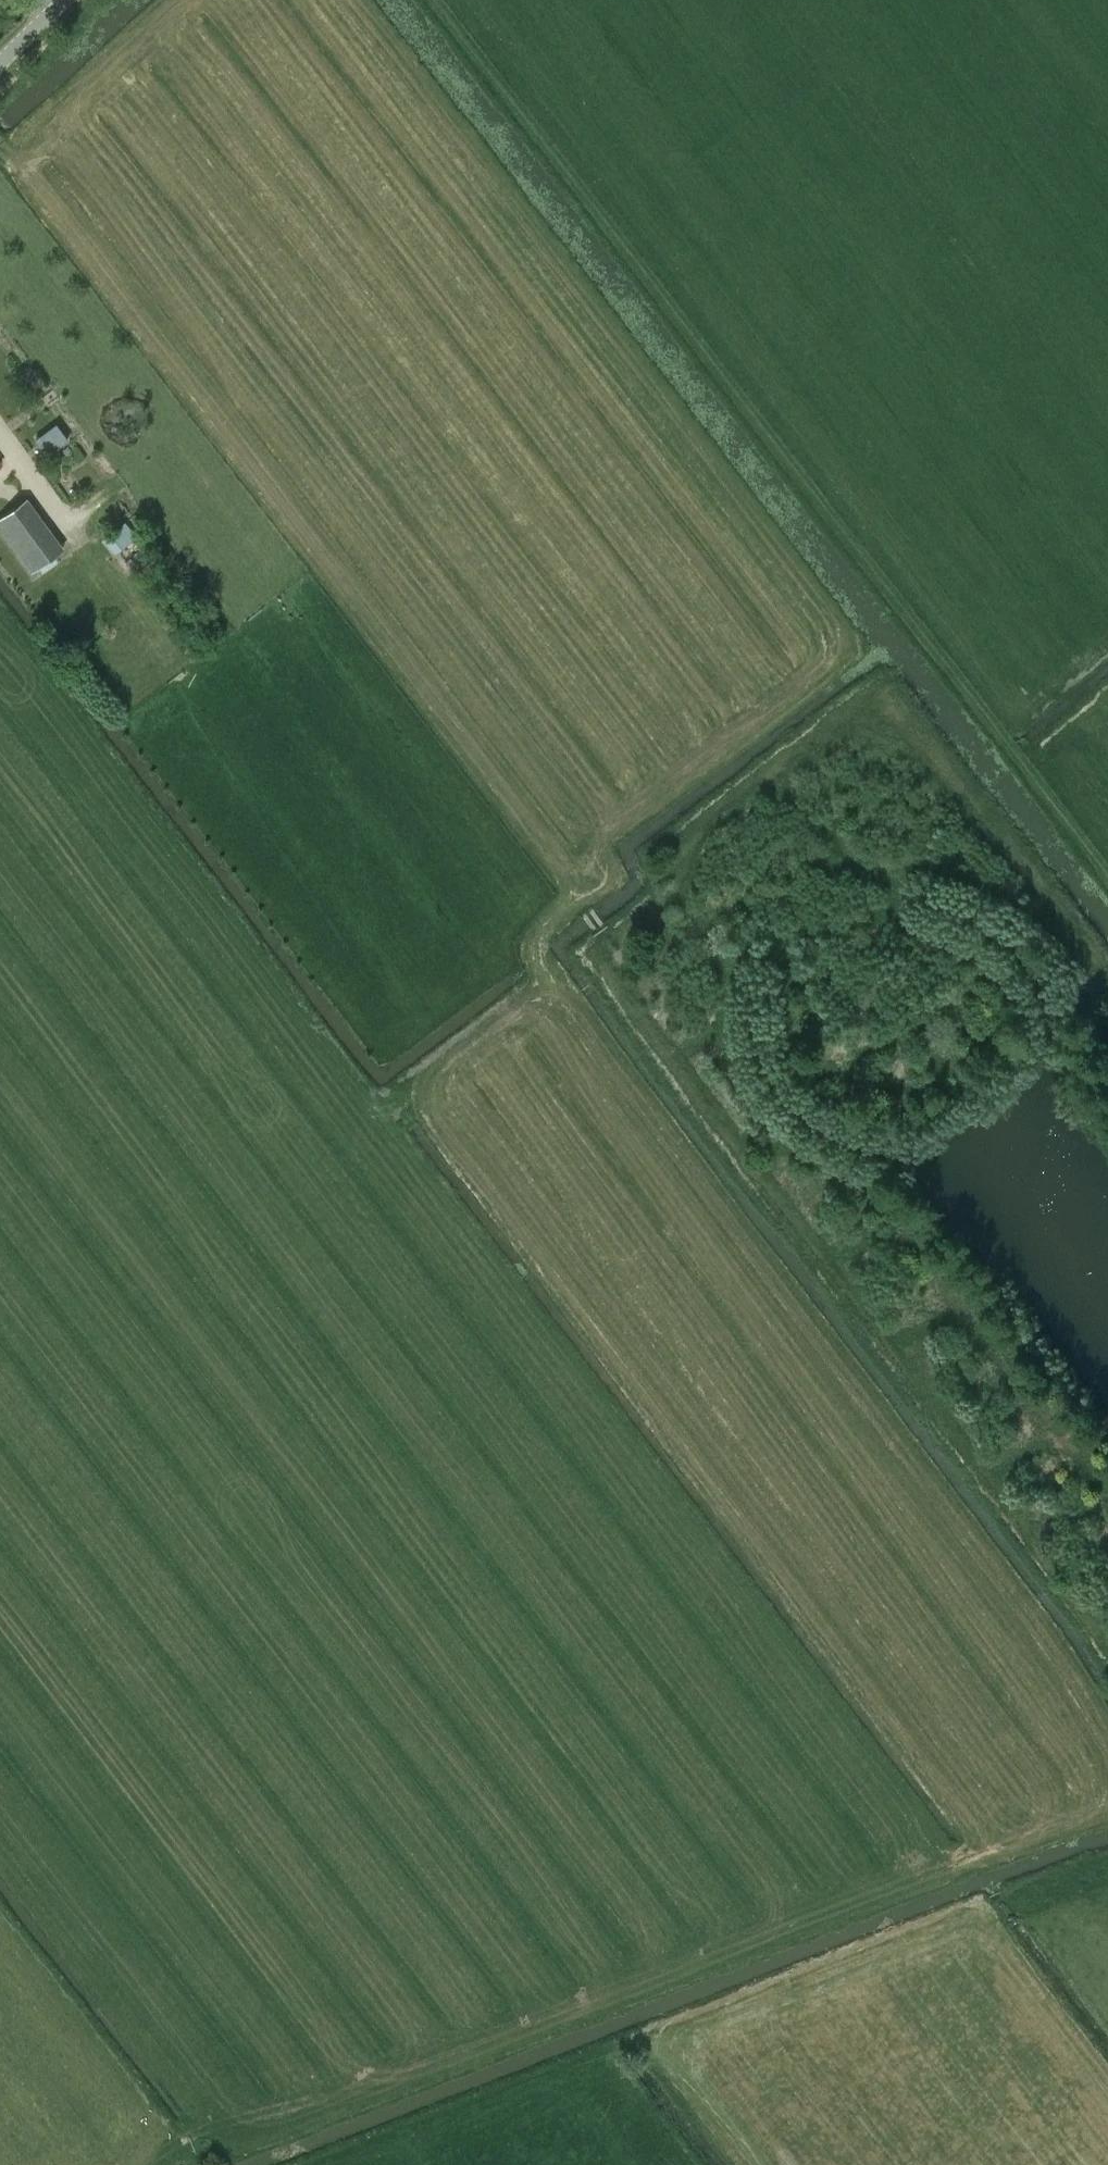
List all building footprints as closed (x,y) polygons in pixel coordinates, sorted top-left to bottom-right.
[(52,453),(74,437),(62,419),(39,436),(52,453)] [(0,517),(0,530),(31,572),(64,548),(28,497),(0,517)] [(128,519),(106,539),(118,554),(141,534),(128,519)]
